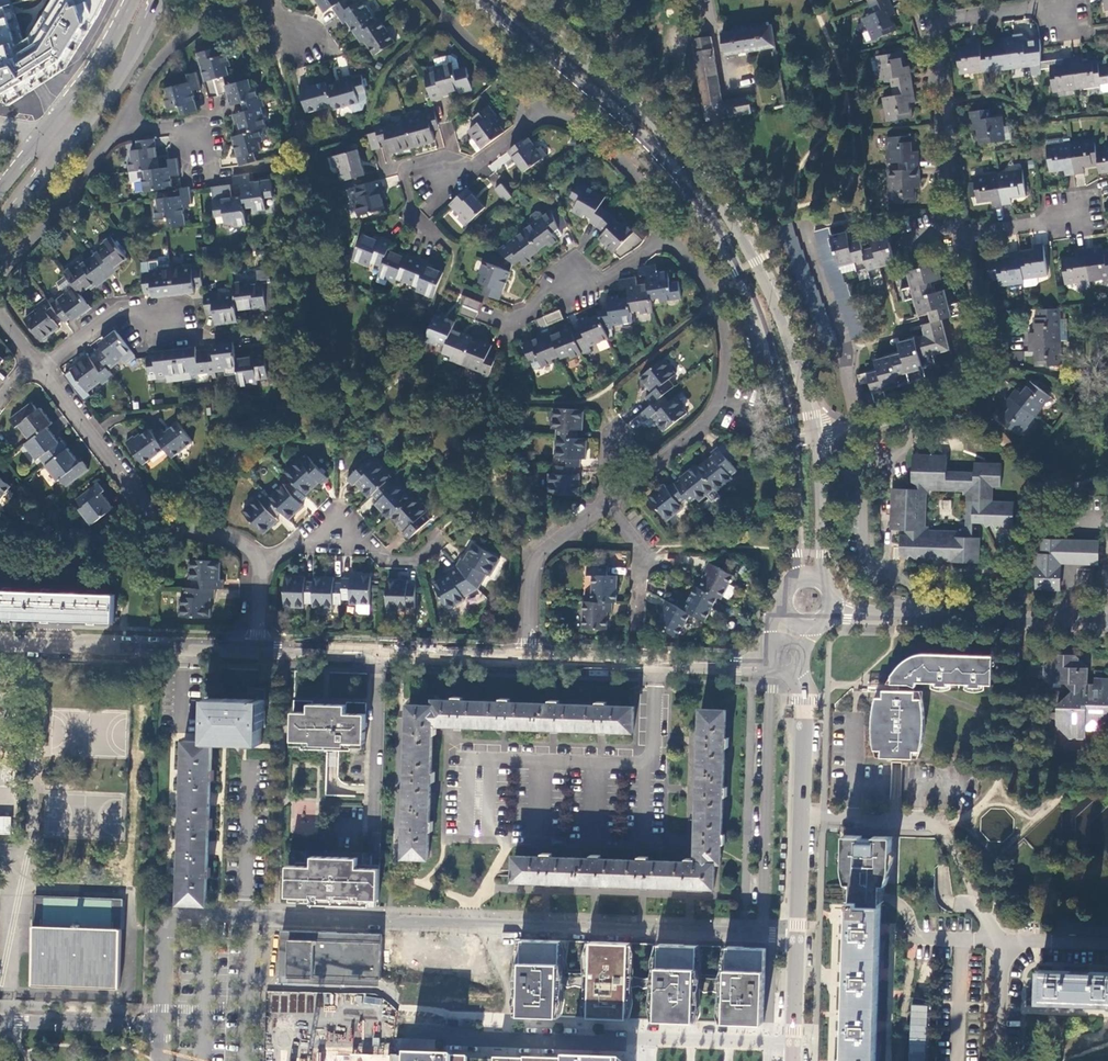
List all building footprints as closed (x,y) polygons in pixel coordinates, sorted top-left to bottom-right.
[(0,8),(0,96),(3,94),(9,105),(65,69),(99,15),(106,0),(55,0),(32,36),(23,42),(12,4),(0,8)] [(338,16),(358,3),(356,0),(315,0),(319,6),(324,13),(332,8),(338,16)] [(338,16),(342,24),(348,22),(357,36),(380,20),(376,14),(366,0),(362,0),(358,3),(338,16)] [(897,31),(891,17),(896,15),(893,7),(890,0),(870,0),(875,13),(866,17),(876,39),(897,31)] [(380,20),(357,36),(362,44),(365,41),(374,55),(399,40),(384,17),(380,20)] [(776,47),(772,25),(723,33),(726,55),(776,47)] [(706,120),(752,113),(750,98),(723,102),(712,36),(693,39),(706,120)] [(967,49),(958,51),(961,74),(1033,64),(1030,41),(1020,43),(1014,44),(1014,37),(996,39),(996,45),(991,46),(981,47),(980,40),(971,41),(971,49),(967,49)] [(215,79),(223,77),(229,75),(227,66),(230,65),(228,54),(216,57),(214,50),(198,53),(207,87),(210,98),(219,95),(215,79)] [(885,97),(888,120),(911,117),(909,102),(914,101),(913,95),(909,73),(908,66),(903,67),(901,53),(871,58),(873,71),(881,69),(882,80),(892,79),(895,96),(885,97)] [(458,60),(451,56),(435,61),(436,65),(437,69),(452,65),(454,72),(461,71),(458,60)] [(1041,63),(1042,69),(1050,68),(1053,91),(1101,84),(1102,91),(1105,93),(1107,92),(1107,69),(1107,68),(1100,69),(1099,61),(1088,62),(1083,63),(1083,57),(1057,61),(1041,63)] [(436,74),(426,76),(431,94),(433,102),(444,99),(442,95),(459,90),(460,94),(471,91),(468,79),(470,79),(467,69),(461,71),(454,72),(452,65),(437,69),(435,70),(436,74)] [(194,91),(202,88),(197,72),(188,74),(190,82),(167,89),(169,98),(166,99),(168,110),(179,107),(182,115),(199,111),(194,91)] [(351,76),(343,78),(344,82),(338,83),(328,86),(333,106),(334,110),(349,106),(360,103),(357,95),(366,93),(361,76),(353,78),(352,75),(351,76)] [(225,85),(223,77),(215,79),(219,95),(228,93),(231,105),(243,103),(258,99),(255,86),(251,88),(248,79),(225,85)] [(310,87),(309,83),(300,85),(307,113),(333,106),(328,86),(327,82),(317,85),(310,87)] [(349,106),(355,112),(363,110),(366,102),(366,101),(367,97),(366,93),(357,95),(360,103),(349,106)] [(439,126),(439,124),(435,110),(433,102),(431,94),(426,95),(428,105),(424,106),(426,112),(421,113),(423,118),(407,122),(414,146),(436,140),(432,128),(439,126)] [(263,98),(258,99),(243,103),(245,111),(234,114),(236,124),(240,123),(242,134),(259,129),(266,128),(261,108),(265,106),(263,98)] [(475,137),(483,148),(504,132),(493,118),(497,116),(489,105),(476,115),(480,121),(469,129),(475,137)] [(990,109),(971,112),(973,130),(980,129),(982,143),(1012,139),(1011,126),(1002,127),(1001,116),(991,118),(990,109)] [(390,122),(376,126),(378,132),(381,141),(388,139),(392,153),(414,146),(407,122),(391,126),(390,122)] [(232,137),(241,165),(256,162),(254,153),(261,151),(259,142),(269,140),(266,128),(259,129),(242,134),(232,137)] [(381,141),(378,132),(370,134),(374,150),(382,148),(381,141)] [(537,149),(528,136),(509,151),(518,162),(525,171),(548,154),(541,146),(537,149)] [(472,140),(471,142),(478,151),(483,148),(475,137),(472,140)] [(892,203),(915,202),(914,188),(919,187),(919,180),(918,158),(918,152),(912,153),(911,137),(889,138),(890,162),(900,162),(900,170),(890,171),(892,203)] [(1099,164),(1098,154),(1096,141),(1071,145),(1070,138),(1046,142),(1050,171),(1060,170),(1065,169),(1066,176),(1085,173),(1084,166),(1089,166),(1099,164)] [(129,159),(131,173),(146,171),(159,169),(156,139),(139,140),(139,149),(132,150),(133,159),(129,159)] [(1106,148),(1107,153),(1098,154),(1099,164),(1100,172),(1107,171),(1107,148),(1106,148)] [(343,182),(365,175),(361,162),(358,150),(331,157),(334,168),(339,166),(343,182)] [(178,158),(169,160),(170,168),(159,169),(146,171),(147,179),(143,179),(144,192),(173,188),(171,177),(180,176),(178,158)] [(1025,195),(1022,172),(974,178),(977,201),(986,200),(993,199),(993,206),(1011,203),(1011,197),(1016,196),(1025,195)] [(252,182),(251,173),(233,176),(234,185),(242,184),(244,196),(246,208),(249,208),(255,207),(255,211),(267,210),(266,197),(274,196),(272,179),(252,182)] [(381,180),(356,187),(358,197),(355,198),(359,216),(381,211),(385,210),(382,199),(381,192),(384,191),(381,180)] [(599,227),(608,211),(601,207),(606,198),(580,182),(571,198),(579,201),(573,211),(584,218),(586,214),(593,218),(591,222),(599,227)] [(505,202),(512,196),(502,183),(495,188),(494,189),(504,201),(505,202)] [(212,189),(216,217),(227,216),(228,224),(236,223),(236,226),(248,225),(246,208),(244,196),(232,197),(231,185),(212,187),(212,189)] [(191,187),(181,188),(182,196),(159,199),(160,208),(156,208),(157,220),(169,219),(170,228),(188,225),(185,207),(185,205),(193,204),(191,187)] [(476,197),(468,188),(451,204),(461,215),(457,219),(465,227),(486,208),(478,199),(476,197)] [(534,223),(525,230),(526,231),(541,251),(548,245),(550,248),(559,241),(558,240),(563,236),(561,230),(569,227),(560,204),(551,208),(542,214),(541,213),(537,212),(532,216),(532,220),(534,223)] [(609,210),(608,211),(599,227),(605,232),(600,238),(602,240),(615,252),(622,245),(630,253),(635,249),(641,245),(644,242),(645,240),(644,239),(627,222),(624,225),(609,210)] [(824,348),(838,344),(834,330),(833,331),(829,317),(827,317),(823,303),(822,303),(818,290),(816,291),(813,277),(811,277),(807,263),(806,264),(802,251),(801,251),(797,237),(795,237),(792,223),(777,227),(781,241),(783,241),(787,255),(788,255),(792,268),(793,267),(797,282),(799,281),(802,295),(804,294),(807,308),(809,307),(812,321),(815,320),(818,335),(820,334),(824,348)] [(852,340),(866,336),(863,322),(861,322),(857,308),(856,309),(852,295),(850,295),(847,282),(845,282),(843,273),(842,268),(840,269),(831,237),(829,228),(815,232),(826,273),(828,273),(831,286),(833,286),(837,299),(838,299),(842,312),(843,312),(847,326),(848,326),(852,340)] [(541,251),(526,231),(499,250),(508,258),(514,263),(520,259),(526,267),(534,261),(532,258),(541,251)] [(872,280),(883,277),(880,266),(895,261),(888,233),(872,238),(875,248),(864,251),(861,241),(850,244),(847,233),(831,237),(840,269),(842,268),(843,273),(858,270),(858,272),(869,269),(872,280)] [(389,251),(392,242),(382,238),(380,242),(374,239),(363,236),(354,259),(371,266),(372,263),(383,267),(389,251)] [(100,253),(92,259),(108,280),(115,275),(117,273),(115,270),(129,259),(113,237),(97,249),(100,253)] [(615,252),(621,258),(630,253),(622,245),(615,252)] [(1020,255),(1020,252),(1010,253),(1011,260),(1005,261),(999,262),(998,259),(988,260),(989,270),(993,280),(999,279),(1000,286),(1024,282),(1025,287),(1037,285),(1038,284),(1037,277),(1048,275),(1044,245),(1035,246),(1036,252),(1030,253),(1020,255)] [(1063,260),(1066,283),(1079,281),(1080,289),(1091,287),(1090,279),(1107,277),(1107,253),(1101,254),(1096,255),(1095,249),(1076,251),(1077,258),(1071,259),(1063,260)] [(383,267),(379,276),(396,283),(398,279),(408,283),(418,258),(406,254),(405,258),(401,256),(389,251),(383,267)] [(434,298),(444,272),(431,267),(427,266),(428,263),(418,258),(408,283),(418,287),(416,291),(434,298)] [(108,280),(92,259),(83,265),(81,262),(66,274),(68,277),(82,295),(97,284),(98,287),(108,280)] [(204,287),(201,265),(184,267),(184,262),(171,263),(175,291),(196,288),(204,287)] [(484,294),(500,300),(504,291),(511,273),(484,262),(479,273),(484,275),(480,283),(488,286),(484,294)] [(150,271),(142,272),(143,288),(144,294),(175,291),(171,263),(159,265),(159,270),(150,271)] [(934,322),(941,320),(962,314),(959,303),(961,302),(956,286),(934,293),(931,281),(940,278),(936,263),(902,273),(907,288),(903,289),(906,301),(917,298),(921,313),(931,310),(934,322)] [(141,264),(142,272),(150,271),(149,264),(141,264)] [(649,282),(651,299),(659,298),(660,301),(680,299),(677,281),(669,282),(667,270),(656,272),(655,264),(645,265),(638,266),(639,275),(647,274),(649,282)] [(235,282),(234,282),(236,295),(238,310),(256,308),(256,311),(268,310),(268,309),(275,309),(270,268),(258,270),(259,279),(253,280),(253,281),(235,282)] [(652,312),(653,312),(651,299),(649,282),(636,284),(636,276),(618,278),(619,287),(627,285),(629,296),(631,311),(640,310),(640,313),(652,312)] [(82,295),(68,277),(58,284),(67,295),(53,306),(57,311),(66,323),(89,305),(82,295)] [(238,310),(236,295),(219,297),(219,292),(204,294),(207,310),(215,309),(216,324),(239,321),(238,310)] [(613,326),(633,323),(631,311),(629,296),(618,297),(617,294),(607,295),(609,308),(598,310),(600,315),(606,331),(613,329),(613,326)] [(479,312),(483,303),(467,297),(463,306),(479,312)] [(53,306),(48,299),(37,307),(39,310),(26,320),(41,341),(60,327),(51,316),(57,311),(53,306)] [(476,320),(479,312),(463,306),(460,314),(474,319),(476,320)] [(1058,308),(1037,309),(1038,317),(1035,317),(1035,325),(1036,332),(1030,333),(1030,350),(1037,350),(1037,356),(1037,366),(1061,365),(1060,341),(1067,340),(1067,319),(1058,319),(1058,308)] [(561,310),(545,316),(549,325),(565,318),(561,310)] [(437,314),(426,341),(437,346),(439,342),(447,345),(453,330),(456,322),(445,317),(437,314)] [(606,331),(600,315),(590,319),(589,317),(579,321),(584,332),(575,335),(583,354),(591,350),(592,350),(591,346),(609,338),(606,331)] [(549,325),(545,316),(536,320),(543,337),(524,344),(530,360),(539,357),(543,367),(554,362),(553,359),(560,357),(561,356),(553,335),(549,325)] [(879,371),(868,373),(871,382),(871,383),(876,402),(888,399),(885,389),(911,382),(910,377),(925,373),(923,366),(936,362),(932,350),(948,346),(941,320),(934,322),(925,324),(928,336),(916,339),(916,338),(900,343),(903,353),(876,361),(879,371)] [(575,335),(573,327),(553,335),(561,356),(562,358),(570,355),(571,359),(583,354),(575,335)] [(447,345),(444,353),(451,356),(450,359),(458,362),(462,364),(471,341),(473,338),(462,333),(453,330),(447,345)] [(136,356),(119,335),(102,348),(96,352),(98,354),(110,369),(124,359),(127,363),(136,356)] [(488,380),(496,360),(488,357),(493,346),(483,342),(481,345),(471,341),(462,364),(481,372),(479,376),(488,380)] [(237,359),(235,347),(215,349),(206,350),(208,372),(226,370),(227,376),(239,375),(237,359)] [(208,372),(206,350),(177,353),(180,381),(193,380),(192,374),(208,372)] [(251,358),(237,359),(239,375),(240,385),(258,384),(258,379),(269,378),(266,352),(254,353),(255,357),(251,358)] [(177,353),(147,357),(150,379),(168,377),(169,383),(180,381),(177,353)] [(110,369),(98,354),(92,359),(90,357),(73,371),(88,392),(101,382),(103,385),(115,376),(110,369)] [(539,357),(530,360),(534,368),(537,369),(543,367),(539,357)] [(645,398),(652,405),(663,396),(675,387),(669,380),(677,374),(664,359),(640,378),(646,384),(653,393),(645,398)] [(1049,395),(1031,381),(1027,387),(1022,393),(1017,389),(1006,404),(1011,407),(1006,413),(1002,419),(1020,433),(1049,395)] [(652,405),(639,415),(646,423),(653,417),(663,430),(664,431),(680,419),(688,413),(675,398),(669,403),(663,396),(652,405)] [(48,428),(52,424),(47,416),(41,409),(38,411),(33,403),(10,420),(16,428),(18,427),(22,431),(30,441),(48,428)] [(582,410),(554,408),(553,429),(558,429),(557,437),(578,438),(578,430),(583,430),(584,424),(581,423),(581,420),(582,410)] [(164,430),(156,437),(166,450),(170,455),(173,459),(195,443),(180,424),(167,434),(164,430)] [(46,466),(68,448),(63,441),(59,444),(48,428),(30,441),(25,445),(37,460),(40,458),(46,466)] [(156,437),(151,431),(138,441),(135,437),(127,444),(145,466),(166,450),(156,437)] [(578,438),(557,437),(555,457),(561,457),(562,466),(576,467),(581,467),(581,458),(586,459),(587,452),(583,452),(584,439),(578,438)] [(710,461),(700,469),(715,488),(717,490),(733,478),(731,475),(737,470),(729,460),(736,455),(726,442),(719,448),(718,447),(711,452),(713,455),(708,459),(710,461)] [(75,457),(68,448),(46,466),(58,482),(61,481),(67,488),(89,470),(83,462),(80,465),(75,457)] [(992,502),(993,486),(1002,486),(1003,464),(976,463),(975,472),(948,471),(949,456),(914,455),(914,481),(915,483),(914,488),(894,488),(892,528),(907,529),(907,535),(902,535),(901,554),(903,554),(909,558),(911,554),(918,559),(921,555),(926,559),(929,555),(938,561),(945,560),(951,561),(966,562),(981,563),(982,537),(973,537),(974,522),(978,522),(986,523),(988,525),(994,523),(997,526),(1003,523),(1005,527),(1015,527),(1016,502),(992,502)] [(300,460),(285,473),(286,474),(293,482),(304,493),(309,488),(314,484),(315,486),(321,482),(322,484),(328,478),(308,457),(303,462),(300,460)] [(363,487),(372,496),(373,495),(388,481),(392,478),(377,463),(375,465),(370,459),(348,479),(348,480),(354,486),(357,484),(361,488),(363,487)] [(549,494),(577,496),(577,481),(580,481),(581,476),(581,474),(575,474),(576,467),(562,466),(556,466),(555,473),(551,472),(549,494)] [(700,469),(698,467),(687,475),(686,473),(680,478),(683,481),(677,486),(687,499),(690,502),(696,497),(699,501),(715,488),(700,469)] [(11,487),(0,478),(0,501),(11,487)] [(388,481),(373,495),(379,501),(375,504),(380,509),(382,507),(391,517),(394,515),(411,499),(397,484),(394,487),(388,481)] [(304,493),(293,482),(287,487),(284,483),(269,497),(282,511),(288,517),(298,508),(299,510),(305,506),(301,502),(307,497),(304,493)] [(677,486),(674,482),(667,488),(664,484),(659,488),(661,490),(650,498),(667,520),(684,507),(680,504),(687,499),(677,486)] [(79,510),(92,525),(113,508),(102,493),(105,491),(99,483),(77,501),(82,508),(79,510)] [(262,491),(261,490),(255,495),(258,498),(244,510),(244,511),(262,531),(269,525),(272,523),(273,524),(279,520),(275,517),(282,511),(269,497),(262,491)] [(411,499),(394,515),(398,520),(402,524),(401,526),(405,530),(402,533),(408,539),(431,520),(425,513),(427,511),(413,497),(411,499)] [(1100,541),(1044,539),(1043,554),(1039,554),(1038,589),(1061,590),(1062,563),(1100,565),(1100,541)] [(462,558),(457,566),(478,588),(487,574),(490,575),(501,559),(475,543),(465,559),(462,558)] [(215,589),(223,589),(224,580),(220,579),(220,574),(221,561),(191,559),(190,579),(193,579),(192,587),(215,589)] [(708,573),(700,588),(718,597),(722,599),(733,578),(735,576),(709,562),(708,563),(704,572),(708,573)] [(591,576),(589,601),(611,602),(615,602),(615,576),(605,576),(606,566),(586,565),(585,575),(591,576)] [(478,588),(457,566),(450,570),(451,574),(434,582),(447,608),(466,599),(465,595),(478,588)] [(343,584),(343,600),(351,600),(350,605),(358,606),(371,606),(372,579),(358,578),(358,575),(352,575),(351,580),(343,580),(343,584)] [(306,604),(314,604),(315,583),(307,583),(307,578),(300,578),(299,581),(291,580),(286,580),(285,608),(306,608),(306,604)] [(314,606),(313,609),(334,609),(334,605),(342,605),(343,600),(343,584),(335,584),(335,580),(328,579),(328,582),(315,581),(315,583),(314,604),(314,606)] [(387,610),(407,611),(408,607),(416,607),(417,585),(409,585),(408,581),(402,581),(402,583),(398,583),(388,583),(387,610)] [(700,588),(696,586),(688,601),(685,600),(681,608),(692,614),(705,621),(716,602),(718,597),(700,588)] [(192,587),(185,587),(185,589),(184,596),(181,596),(180,616),(210,617),(211,603),(211,598),(215,598),(215,589),(192,587)] [(31,592),(12,591),(12,588),(4,588),(4,591),(0,591),(0,618),(4,618),(4,622),(12,623),(12,619),(31,619),(31,592)] [(69,620),(70,593),(51,593),(51,590),(43,589),(43,592),(31,592),(31,619),(42,620),(42,624),(50,624),(50,620),(69,620)] [(96,621),(115,622),(116,595),(96,594),(97,591),(89,591),(89,594),(70,593),(69,620),(88,621),(88,625),(96,625),(96,621)] [(589,601),(581,601),(581,628),(605,629),(606,612),(610,612),(611,602),(589,601)] [(681,608),(666,601),(661,610),(665,612),(663,616),(658,626),(679,637),(680,635),(692,614),(681,608)] [(358,612),(361,615),(371,616),(371,606),(358,606),(358,612)] [(993,683),(993,655),(937,653),(921,652),(917,653),(914,654),(905,660),(900,664),(897,667),(893,673),(888,682),(865,682),(864,688),(883,689),(883,696),(876,696),(872,711),(872,719),(872,729),(872,738),(875,750),(881,750),(881,757),(897,757),(913,758),(913,750),(920,751),(923,737),(924,725),(924,716),(922,698),(916,698),(916,685),(918,681),(937,682),(937,685),(948,685),(948,682),(970,683),(970,686),(982,686),(982,683),(993,683)] [(1094,684),(1087,684),(1087,668),(1084,668),(1085,664),(1076,655),(1057,654),(1044,666),(1043,676),(1051,683),(1064,684),(1072,691),(1056,705),(1056,726),(1069,739),(1084,740),(1085,731),(1107,732),(1107,679),(1095,678),(1094,684)] [(249,687),(249,699),(266,700),(267,688),(249,687)] [(404,857),(429,858),(430,831),(433,831),(434,822),(430,821),(431,792),(432,782),(435,782),(436,772),(432,772),(433,734),(437,734),(437,725),(445,725),(461,725),(501,727),(509,727),(550,728),(558,729),(598,730),(605,730),(634,731),(635,706),(607,705),(607,701),(598,701),(597,705),(560,703),(560,700),(550,699),(550,703),(510,701),(510,698),(501,698),(501,701),(463,700),(463,696),(454,696),(454,700),(446,700),(435,699),(434,706),(410,705),(404,857)] [(209,741),(209,742),(213,742),(216,742),(263,744),(263,727),(265,727),(266,703),(266,700),(249,699),(208,697),(207,725),(210,725),(209,741)] [(293,711),(292,745),(304,745),(304,747),(334,748),(354,749),(354,747),(365,747),(366,713),(347,713),(347,704),(318,703),(317,712),(293,711)] [(727,709),(701,708),(700,732),(697,850),(696,858),(687,858),(687,861),(649,860),(649,856),(639,856),(639,860),(601,858),(601,855),(592,855),(592,858),(553,857),(553,853),(543,853),(543,857),(516,856),(515,880),(715,887),(716,862),(719,862),(720,862),(722,862),(722,851),(723,842),(726,843),(726,834),(723,833),(724,795),(728,795),(728,786),(725,786),(726,760),(726,746),(730,746),(730,737),(726,737),(727,709)] [(213,742),(209,742),(185,741),(183,797),(183,798),(210,800),(210,798),(211,780),(215,780),(215,770),(211,770),(213,742)] [(210,800),(183,798),(181,845),(181,847),(209,848),(209,847),(210,828),(213,828),(213,819),(210,819),(210,800)] [(11,815),(0,815),(0,834),(10,834),(11,815)] [(882,885),(887,885),(893,869),(898,851),(893,850),(893,836),(876,835),(876,838),(863,837),(863,835),(845,834),(844,849),(840,849),(844,874),(847,884),(852,884),(882,885)] [(209,848),(181,847),(180,890),(179,903),(207,905),(207,892),(208,877),(211,877),(211,868),(208,868),(209,848)] [(288,865),(287,896),(312,897),(312,904),(371,906),(371,899),(379,899),(380,865),(376,865),(358,864),(358,857),(313,856),(313,863),(297,862),(296,865),(288,865)] [(882,885),(852,884),(850,919),(848,975),(847,1025),(846,1060),(875,1060),(882,885)] [(35,896),(34,926),(32,985),(119,988),(121,929),(123,899),(35,896)] [(380,982),(382,935),(309,932),(309,930),(276,929),(273,984),(340,986),(340,980),(380,982)] [(564,938),(524,938),(524,955),(521,1012),(561,1014),(591,1015),(628,1017),(656,1018),(696,1020),(726,1022),(764,1023),(767,966),(767,947),(729,946),(728,964),(699,963),(699,945),(660,943),(659,961),(630,960),(631,941),(593,940),(593,958),(563,956),(564,938)] [(1041,970),(1040,1000),(1060,1001),(1100,1002),(1107,1003),(1107,973),(1041,970)] [(364,995),(363,1002),(380,1005),(382,999),(364,995)] [(417,1039),(416,1050),(434,1050),(434,1040),(417,1039)] [(393,1050),(321,1048),(320,1060),(393,1060),(393,1050)] [(393,1050),(393,1060),(622,1060),(622,1059),(574,1057),(531,1055),(486,1054),(393,1050)]
